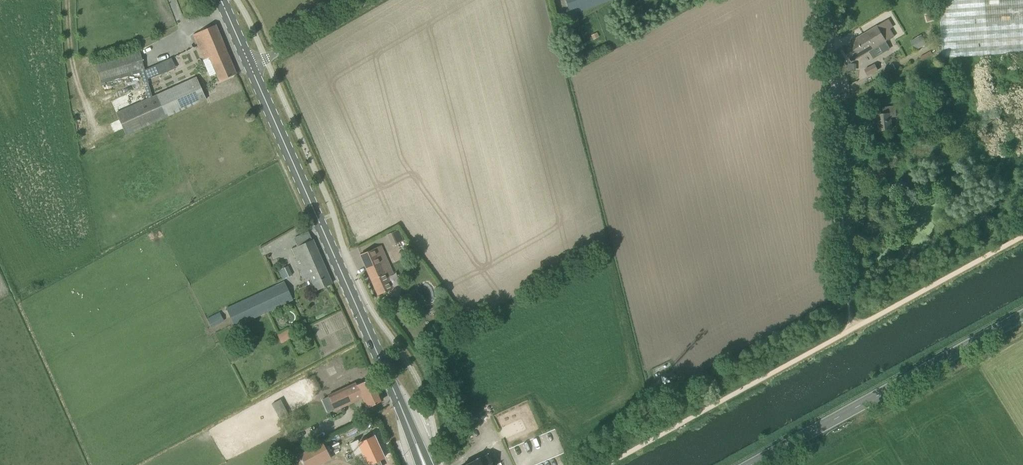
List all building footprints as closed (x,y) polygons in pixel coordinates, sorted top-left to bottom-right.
[(571,15),(613,0),(566,0),(571,15)] [(944,58),(1022,52),(1022,0),(940,0),(944,58)] [(852,62),(870,50),(874,58),(892,47),(887,40),(894,36),(890,29),(894,26),(890,18),(843,47),(852,62)] [(219,80),(236,74),(216,25),(193,34),(210,76),(216,73),(219,80)] [(138,73),(142,72),(148,97),(117,111),(127,134),(166,117),(156,94),(152,96),(146,71),(144,62),(140,49),(95,61),(101,83),(138,73)] [(160,75),(167,72),(163,62),(156,65),(160,75)] [(856,72),(856,64),(848,64),(848,71),(856,72)] [(868,75),(878,70),(875,65),(865,70),(868,75)] [(206,99),(196,76),(156,94),(166,117),(197,103),(200,110),(204,108),(201,101),(206,99)] [(878,115),(880,131),(892,129),(891,117),(896,116),(895,106),(877,108),(878,109),(883,108),(884,114),(878,115)] [(312,239),(309,231),(295,237),(298,245),(292,248),(296,258),(295,259),(303,279),(310,276),(316,290),(332,283),(313,239),(312,239)] [(392,246),(397,244),(398,244),(403,241),(404,241),(402,236),(401,235),(389,240),(392,246)] [(378,295),(392,289),(386,276),(393,272),(382,246),(360,255),(378,295)] [(293,275),(289,266),(282,269),(286,278),(293,275)] [(294,299),(285,280),(227,308),(236,327),(294,299)] [(224,321),(220,312),(207,319),(212,327),(224,321)] [(282,343),(292,337),(288,330),(277,335),(282,343)] [(240,361),(252,354),(245,342),(233,349),(240,361)] [(381,401),(382,398),(373,377),(357,385),(355,383),(329,395),(336,412),(362,398),(367,408),(381,401)] [(272,403),(278,413),(286,408),(280,399),(272,403)] [(350,444),(355,455),(362,452),(368,464),(370,464),(381,464),(379,460),(384,458),(374,436),(359,443),(358,440),(350,444)] [(317,447),(296,459),(299,464),(314,464),(323,460),(317,447)] [(465,458),(468,464),(467,464),(493,464),(487,455),(477,460),(474,453),(465,458)]
